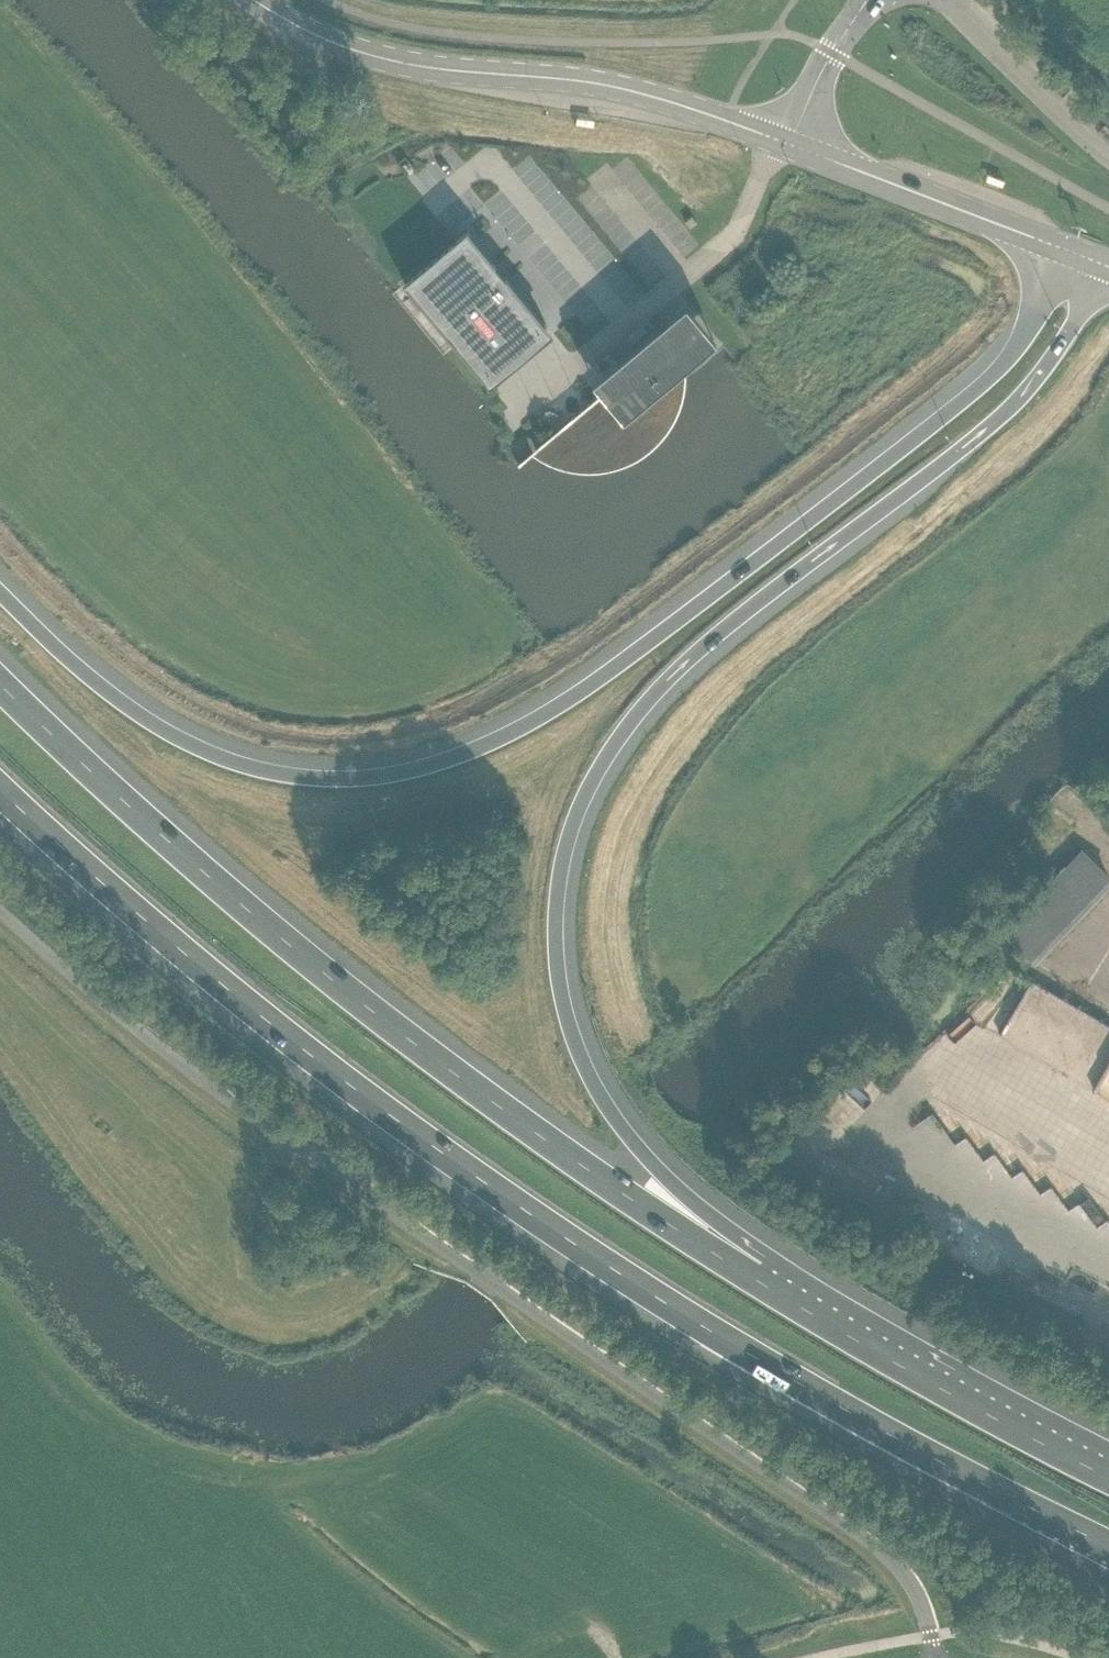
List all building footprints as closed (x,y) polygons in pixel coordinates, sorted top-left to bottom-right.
[(466,230),(404,282),(483,379),(546,326),(505,277),(504,277),(494,265),(495,264),(466,230)] [(685,370),(684,366),(715,341),(684,304),(591,381),(601,394),(517,463),(518,465),(531,454),(537,458),(540,460),(546,463),(552,466),(558,468),(565,470),(568,470),(575,472),(582,472),(585,472),(592,472),(599,472),(606,471),(612,469),(615,468),(619,467),(625,465),(631,462),(637,459),(643,455),(649,451),(654,447),(656,444),(659,442),(663,437),(667,431),(671,426),(674,420),(677,413),(680,407),(681,404),(681,400),(683,394),(684,387),(685,380),(685,377),(685,373),(685,370)] [(1108,872),(1108,863),(1081,837),(1002,922),(1034,952),(1108,872)]
